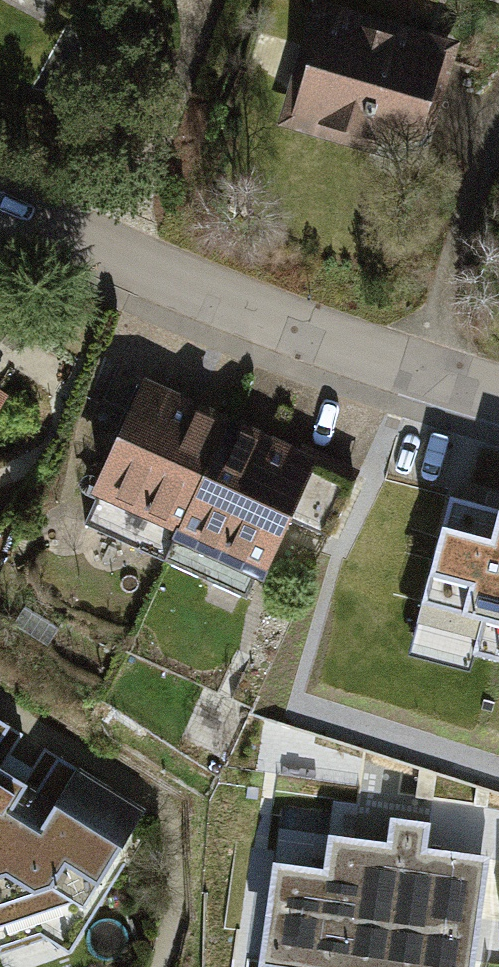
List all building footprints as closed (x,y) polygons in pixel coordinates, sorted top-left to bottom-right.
[(277,129),(421,170),(457,46),(312,5),(277,129)] [(238,425),(136,378),(78,504),(179,551),(238,425)] [(25,408),(0,393),(0,449),(25,408)] [(238,425),(179,551),(284,593),(335,465),(238,425)] [(447,503),(401,669),(472,689),(477,673),(498,680),(498,518),(447,503)] [(0,718),(0,945),(39,932),(68,950),(153,811),(44,744),(31,765),(11,753),(23,733),(0,718)] [(279,825),(257,966),(471,966),(489,855),(420,845),(423,820),(388,815),(384,841),(279,825)]
